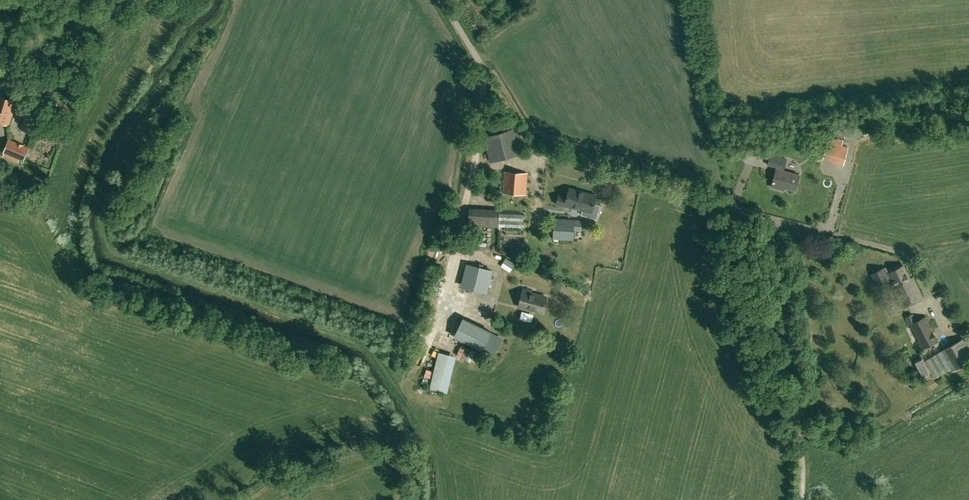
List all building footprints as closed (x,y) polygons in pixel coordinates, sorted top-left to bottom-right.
[(16,102),(0,97),(0,122),(9,125),(16,102)] [(41,114),(27,110),(21,129),(35,134),(41,114)] [(512,129),(492,135),(499,159),(519,154),(512,129)] [(23,161),(29,147),(9,138),(3,153),(23,161)] [(848,148),(828,142),(823,158),(844,164),(848,148)] [(776,168),(771,186),(782,189),(783,186),(795,190),(799,175),(783,170),(787,158),(771,154),(768,164),(777,166),(776,168)] [(503,193),(526,194),(527,173),(505,171),(503,193)] [(569,187),(567,196),(559,194),(556,204),(565,206),(565,205),(591,212),(596,195),(569,187)] [(499,208),(470,207),(468,229),(498,231),(498,226),(499,212),(499,208)] [(524,214),(499,212),(498,226),(523,227),(524,214)] [(580,230),(581,219),(554,217),(553,239),(573,240),(574,230),(580,230)] [(728,219),(726,226),(734,228),(736,221),(728,219)] [(467,264),(462,284),(486,290),(491,270),(467,264)] [(888,278),(890,277),(896,288),(894,289),(903,308),(923,298),(913,277),(910,278),(904,265),(888,272),(885,267),(871,273),(877,286),(889,281),(888,278)] [(532,291),(523,288),(518,306),(542,312),(546,297),(531,293),(532,291)] [(912,314),(905,317),(909,325),(911,324),(923,348),(938,340),(925,316),(917,321),(912,314)] [(493,331),(464,316),(454,336),(483,350),(493,331)] [(952,372),(968,361),(968,344),(965,337),(940,351),(950,369),(952,372)] [(455,353),(468,359),(473,348),(460,342),(455,353)] [(940,351),(924,361),(929,372),(930,372),(934,378),(945,372),(950,369),(940,351)] [(438,352),(429,387),(441,390),(450,354),(438,352)] [(922,358),(914,362),(921,377),(929,372),(922,358)]
